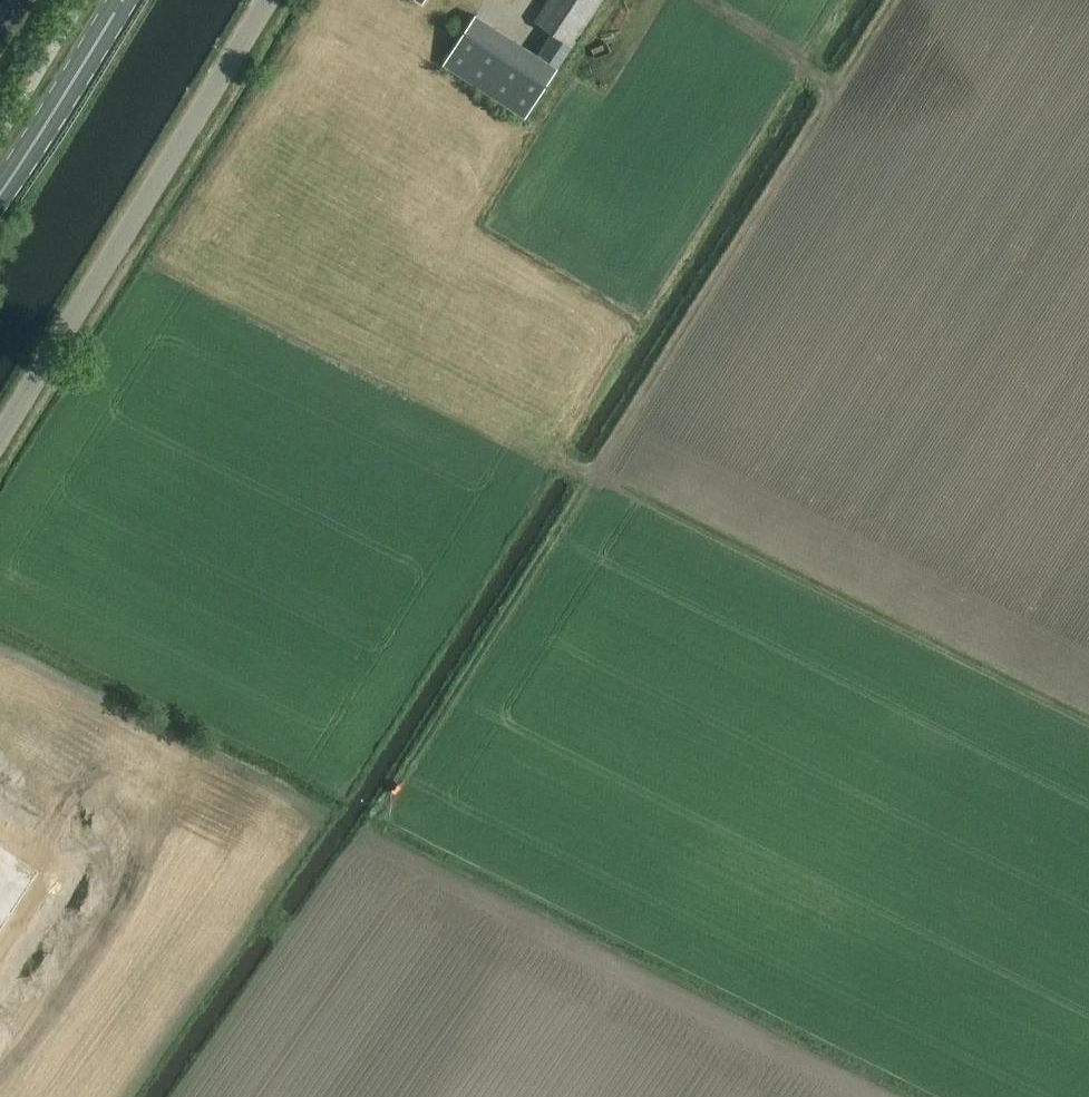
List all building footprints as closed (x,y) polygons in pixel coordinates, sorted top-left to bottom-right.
[(534,21),(571,46),(602,0),(548,0),(534,21)] [(557,69),(474,15),(443,63),(525,117),(557,69)]
